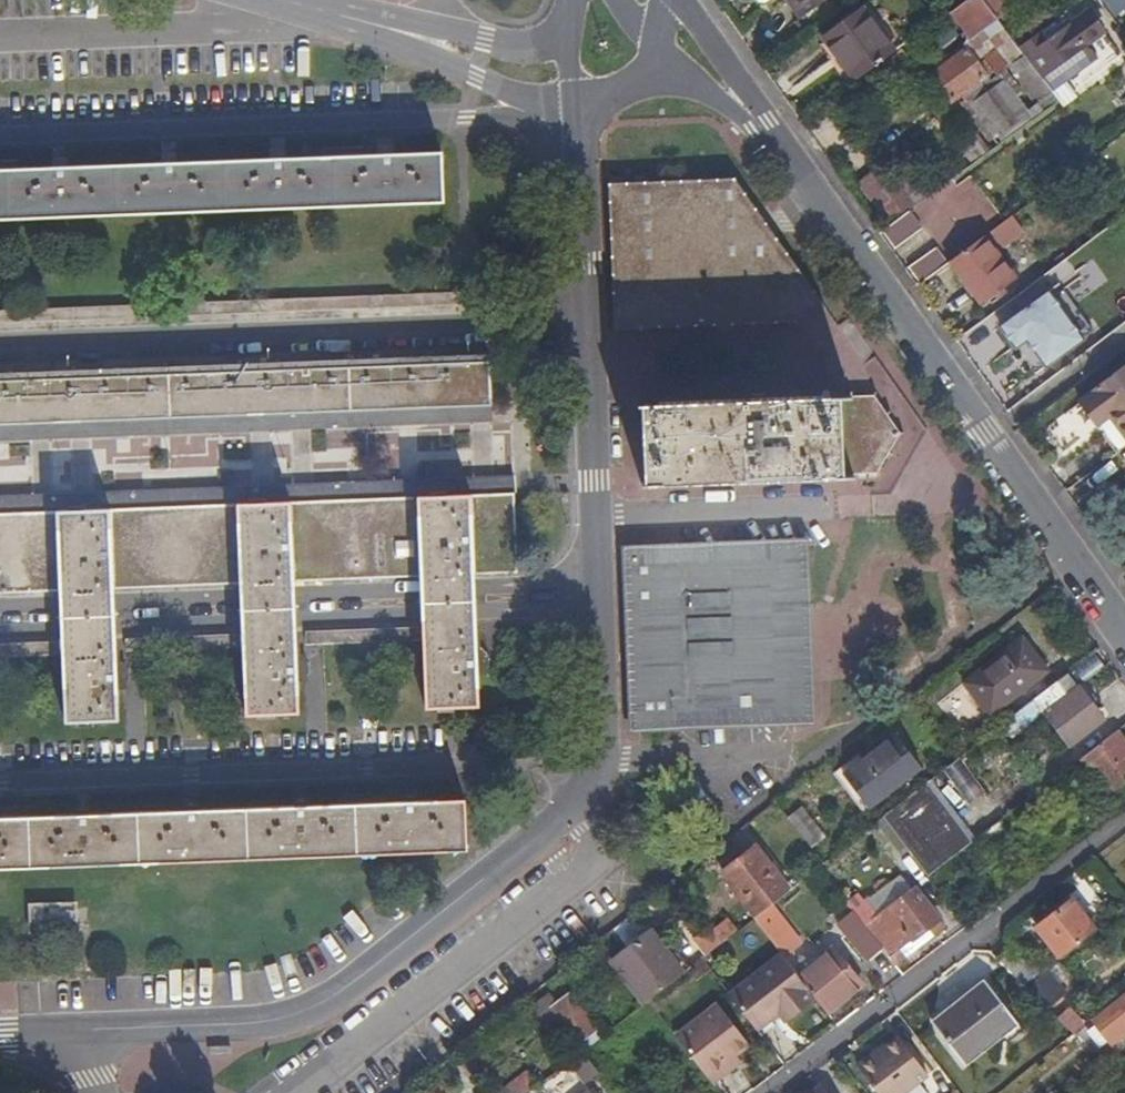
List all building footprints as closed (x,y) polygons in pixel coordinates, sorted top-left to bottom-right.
[(799,19),(804,15),(794,0),(785,0),(799,19)] [(825,0),(794,0),(804,15),(825,0)] [(998,19),(984,0),(968,0),(951,13),(971,39),(998,19)] [(1006,0),(984,0),(998,19),(1013,8),(1006,0)] [(1124,13),(1124,0),(1104,0),(1117,18),(1124,13)] [(821,38),(852,83),(893,53),(861,8),(821,38)] [(1063,14),(1019,47),(1025,56),(1052,90),(1095,59),(1085,44),(1104,32),(1089,11),(1057,34),(1054,29),(1067,20),(1063,14)] [(968,98),(991,81),(968,48),(934,71),(954,99),(964,92),(968,98)] [(1029,67),(1018,75),(1037,101),(1048,93),(1029,67)] [(991,81),(968,98),(996,138),(1030,113),(1002,74),(991,81)] [(444,203),(442,153),(0,170),(0,219),(444,203)] [(978,220),(995,208),(972,174),(955,186),(978,220)] [(609,186),(615,331),(674,328),(805,323),(826,308),(800,271),(749,199),(736,180),(720,181),(661,184),(609,186)] [(916,233),(902,214),(877,233),(890,252),(916,233)] [(1012,280),(982,238),(949,262),(980,304),(1012,280)] [(915,287),(940,268),(927,249),(901,268),(915,287)] [(1060,292),(1049,300),(1079,341),(1090,333),(1060,292)] [(1042,368),(1079,341),(1049,300),(1045,295),(997,329),(1012,350),(1023,342),(1042,368)] [(827,311),(806,325),(819,342),(839,329),(827,311)] [(490,355),(384,359),(307,361),(152,367),(0,373),(0,424),(32,423),(97,421),(128,419),(157,418),(185,417),(216,416),(256,415),(291,413),(338,412),(396,409),(461,407),(492,406),(492,404),(491,369),(490,355)] [(1124,446),(1124,445),(1124,363),(1086,392),(1087,395),(1074,405),(1091,427),(1104,418),(1124,446)] [(642,404),(644,485),(802,478),(844,476),(844,475),(854,475),(854,478),(856,478),(856,474),(876,474),(878,476),(880,475),(878,473),(889,454),(893,456),(894,454),(891,452),(900,435),(903,435),(903,433),(900,433),(888,416),(892,414),(890,412),(886,414),(875,397),(877,394),(875,392),(874,395),(853,396),(853,393),(850,393),(850,395),(642,404)] [(519,575),(518,571),(515,494),(508,495),(483,496),(472,496),(475,576),(519,575)] [(475,576),(472,496),(445,497),(419,498),(419,511),(422,578),(422,579),(475,576)] [(294,578),(294,582),(422,578),(419,511),(419,498),(383,499),(329,501),(291,502),(294,578)] [(242,586),(294,584),(294,583),(294,582),(294,578),(291,502),(273,503),(238,504),(242,584),(242,585),(242,586)] [(111,509),(114,589),(142,588),(242,584),(238,504),(223,505),(185,506),(143,508),(111,509)] [(61,591),(62,592),(114,590),(114,589),(111,509),(84,510),(58,512),(61,591)] [(61,591),(58,512),(28,513),(0,514),(0,593),(61,591)] [(637,686),(638,721),(805,716),(800,549),(649,554),(632,554),(634,614),(643,614),(645,687),(637,686)] [(424,627),(477,626),(475,576),(422,579),(424,627)] [(272,633),(296,632),(294,584),(242,586),(244,634),(272,633)] [(62,592),(64,641),(116,639),(114,590),(62,592)] [(477,643),(477,631),(477,626),(424,627),(424,628),(424,641),(427,707),(460,706),(479,705),(477,654),(477,646),(477,643)] [(308,645),(424,641),(424,628),(365,630),(346,631),(307,632),(308,645)] [(297,666),(296,632),(272,633),(244,634),(245,648),(248,715),(299,713),(297,666)] [(245,648),(244,634),(214,635),(127,639),(127,652),(245,648)] [(967,683),(992,715),(1050,670),(1025,638),(967,683)] [(64,641),(64,654),(67,721),(119,719),(118,675),(117,667),(116,639),(64,641)] [(64,654),(64,641),(0,643),(0,656),(64,654)] [(1077,689),(1066,676),(1033,701),(1041,712),(1043,715),(1077,689)] [(1101,722),(1077,689),(1043,715),(1068,747),(1101,722)] [(1033,701),(1017,714),(1025,724),(1041,712),(1033,701)] [(1078,762),(1095,782),(1124,759),(1124,744),(1116,732),(1078,762)] [(842,776),(867,810),(922,768),(897,734),(862,761),(842,776)] [(861,815),(867,810),(842,776),(862,761),(858,755),(833,775),(861,815)] [(944,767),(961,808),(985,797),(968,757),(944,767)] [(1095,782),(1107,796),(1124,782),(1124,759),(1095,782)] [(908,854),(927,880),(971,845),(926,785),(883,818),(908,854)] [(467,850),(465,800),(433,801),(319,805),(269,807),(208,810),(171,811),(80,814),(0,817),(0,867),(467,850)] [(799,809),(786,819),(810,849),(823,840),(799,809)] [(894,864),(908,854),(883,818),(868,830),(894,864)] [(721,874),(755,917),(766,908),(787,892),(753,849),(721,874)] [(845,906),(856,919),(865,930),(866,929),(895,967),(942,928),(914,891),(876,920),(859,897),(845,906)] [(1061,958),(1096,931),(1072,900),(1037,927),(1061,958)] [(75,936),(79,936),(78,908),(78,905),(27,907),(28,938),(75,936)] [(755,917),(751,920),(778,956),(782,961),(797,949),(766,908),(755,917)] [(869,968),(884,955),(865,930),(856,919),(840,931),(869,968)] [(697,940),(708,953),(728,937),(717,923),(697,940)] [(641,1006),(681,975),(647,931),(607,962),(641,1006)] [(672,955),(682,968),(700,954),(690,942),(672,955)] [(1006,948),(993,957),(1025,987),(1033,980),(1006,948)] [(813,1002),(825,1017),(860,988),(831,951),(797,980),(813,1002)] [(775,1017),(779,1021),(782,1026),(813,1002),(797,980),(782,961),(778,956),(726,997),(754,1034),(775,1017)] [(959,968),(973,988),(988,977),(973,958),(959,968)] [(1050,970),(1034,982),(1050,1004),(1066,993),(1050,970)] [(986,984),(953,1010),(952,1009),(941,1017),(940,1020),(933,1025),(964,1065),(999,1036),(1006,1045),(1023,1032),(986,984)] [(593,1016),(577,996),(554,1013),(578,1045),(596,1031),(588,1019),(593,1016)] [(1095,1021),(1112,1045),(1124,1035),(1124,998),(1095,1021)] [(1076,1033),(1097,1015),(1089,1005),(1064,1024),(1074,1033),(1076,1033)] [(672,1038),(710,1086),(732,1069),(727,1063),(733,1058),(747,1047),(714,1006),(672,1038)] [(754,1034),(757,1038),(779,1021),(775,1017),(754,1034)] [(928,1076),(898,1038),(858,1069),(877,1092),(906,1092),(928,1076)] [(584,1083),(597,1073),(581,1053),(569,1063),(584,1083)] [(727,1063),(732,1069),(738,1065),(733,1058),(727,1063)] [(670,1082),(678,1092),(704,1092),(686,1069),(670,1082)] [(499,1089),(502,1092),(527,1092),(540,1085),(530,1070),(499,1089)] [(670,1082),(661,1089),(664,1092),(678,1092),(670,1082)]
